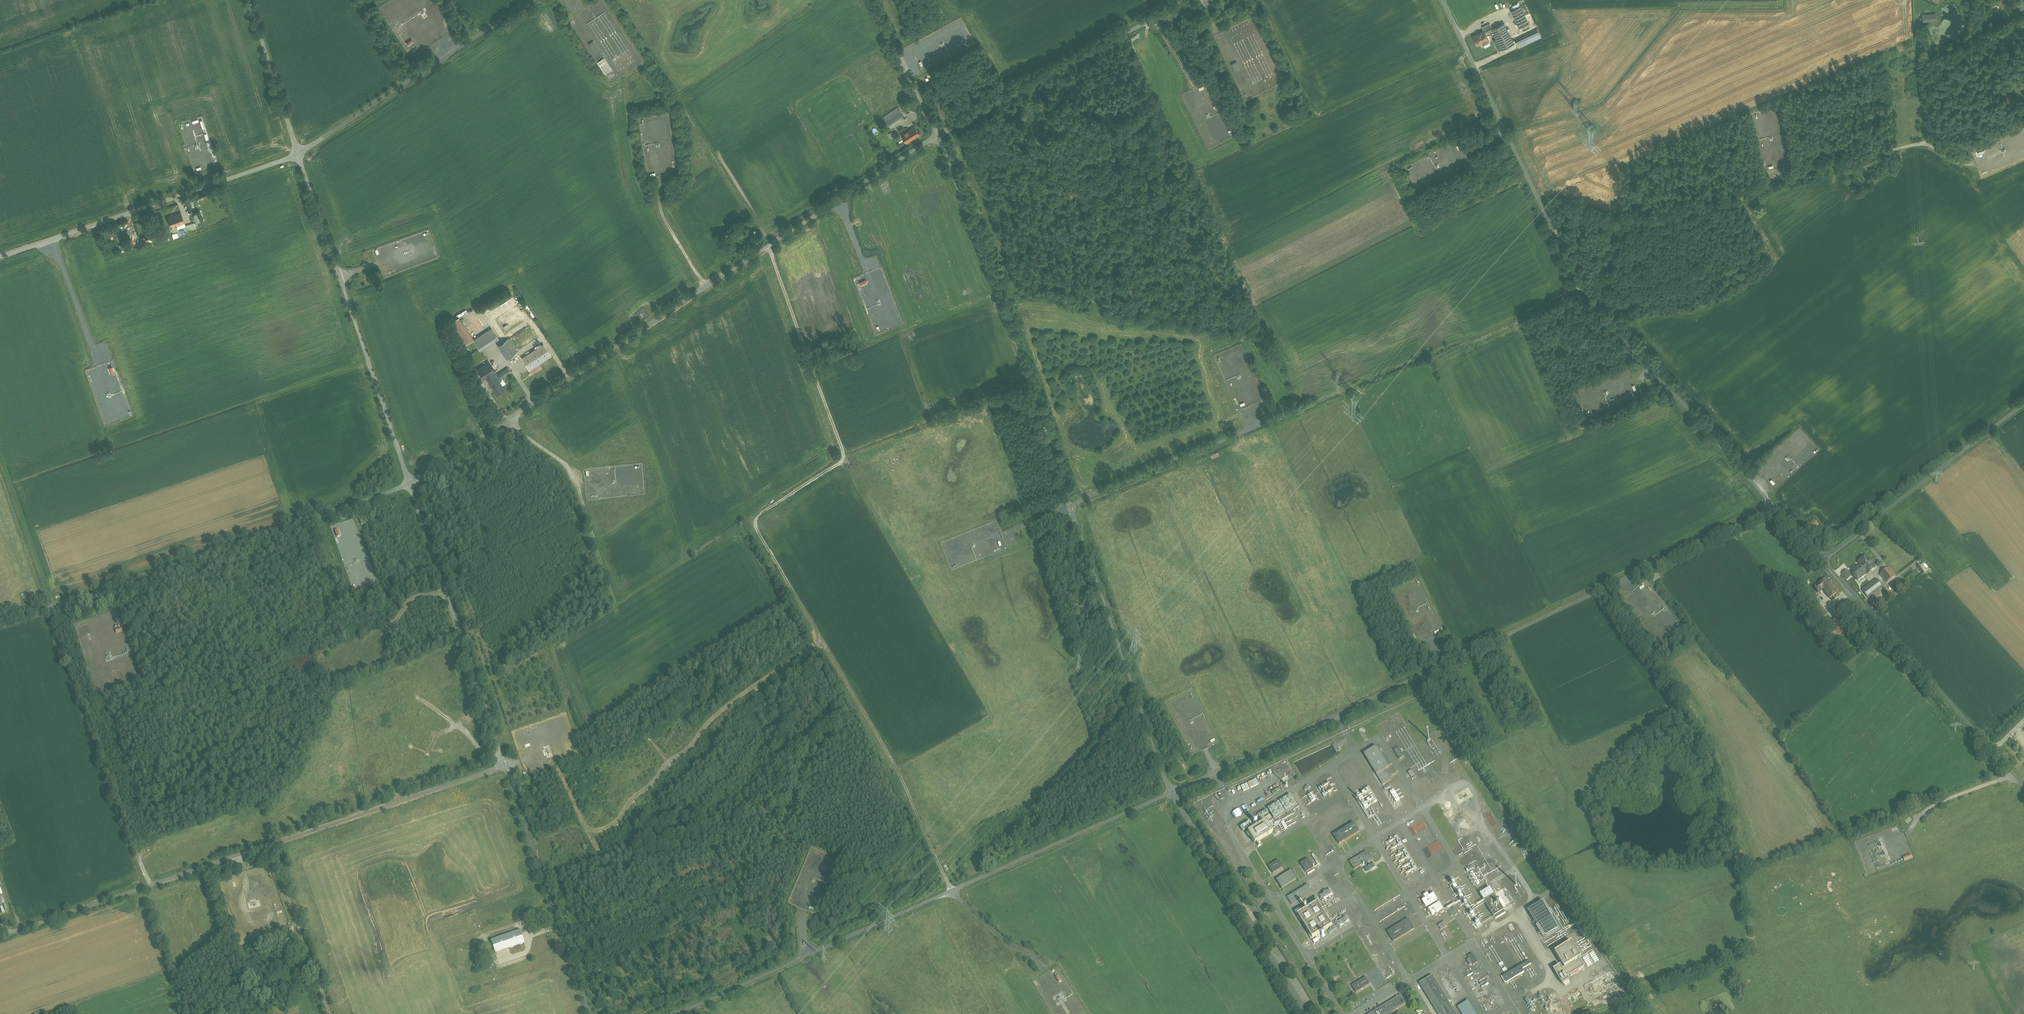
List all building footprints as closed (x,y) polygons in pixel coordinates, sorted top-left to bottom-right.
[(1522,7),(1512,11),(1520,28),(1530,23),(1522,7)] [(1505,23),(1493,29),(1494,32),(1503,49),(1515,43),(1505,23)] [(1483,27),(1485,30),(1487,35),(1494,32),(1493,29),(1490,24),(1483,27)] [(1485,30),(1472,36),(1477,46),(1489,41),(1487,35),(1485,30)] [(1519,47),(1542,37),(1539,31),(1516,41),(1519,47)] [(592,51),(598,49),(594,41),(588,43),(592,51)] [(1508,59),(1510,62),(1514,60),(1510,52),(1504,55),(1507,60),(1508,59)] [(604,57),(597,62),(605,73),(611,69),(604,57)] [(1236,61),(1231,64),(1235,71),(1240,69),(1236,61)] [(897,108),(883,117),(891,129),(905,121),(897,108)] [(914,127),(901,136),(906,144),(919,135),(914,127)] [(200,210),(192,212),(195,224),(203,222),(200,210)] [(180,212),(166,217),(171,229),(177,227),(177,230),(185,227),(180,212)] [(460,319),(450,325),(464,348),(474,342),(473,341),(460,319)] [(491,329),(473,341),(474,342),(480,352),(498,340),(491,329)] [(508,339),(497,347),(506,360),(517,352),(508,339)] [(543,345),(522,359),(530,371),(539,365),(551,357),(543,345)] [(466,350),(461,353),(464,358),(469,355),(466,350)] [(489,362),(477,369),(484,381),(486,380),(496,396),(505,391),(500,383),(501,382),(500,380),(511,373),(508,368),(497,375),(489,362)] [(541,369),(539,365),(530,371),(533,375),(541,369)] [(1812,531),(1819,524),(1814,519),(1807,526),(1812,531)] [(1859,566),(1850,572),(1858,582),(1877,567),(1867,555),(1856,563),(1859,566)] [(1912,570),(1918,567),(1915,562),(1909,565),(1912,570)] [(1890,567),(1880,575),(1887,584),(1897,576),(1890,567)] [(1846,580),(1851,577),(1848,569),(1842,572),(1846,580)] [(1814,575),(1807,579),(1810,584),(1814,582),(1813,580),(1816,578),(1814,575)] [(1839,592),(1827,578),(1819,584),(1832,599),(1839,592)] [(1877,579),(1862,590),(1868,598),(1883,587),(1877,579)] [(1894,589),(1900,582),(1896,579),(1890,585),(1894,589)] [(1827,626),(1835,637),(1843,631),(1837,623),(1839,622),(1837,618),(1827,626)] [(1376,745),(1363,753),(1382,785),(1392,780),(1386,769),(1389,767),(1376,745)] [(1398,747),(1394,750),(1399,759),(1404,756),(1398,747)] [(1248,782),(1250,788),(1258,784),(1256,778),(1248,782)] [(1327,781),(1318,787),(1324,796),(1333,790),(1327,781)] [(1241,785),(1243,791),(1249,788),(1247,783),(1241,785)] [(1378,801),(1374,794),(1370,796),(1368,793),(1372,791),(1369,787),(1356,794),(1364,809),(1378,801)] [(1390,792),(1396,802),(1400,799),(1394,789),(1390,792)] [(1304,797),(1309,804),(1316,799),(1311,792),(1304,797)] [(1272,833),(1264,820),(1248,830),(1255,843),(1272,833)] [(1423,820),(1412,825),(1415,832),(1417,831),(1421,840),(1431,835),(1423,820)] [(1240,826),(1242,831),(1252,826),(1249,822),(1240,826)] [(1353,822),(1333,834),(1339,844),(1359,831),(1353,822)] [(1386,850),(1393,846),(1392,844),(1395,842),(1393,838),(1387,842),(1386,840),(1382,842),(1386,850)] [(1431,853),(1442,848),(1438,840),(1427,845),(1431,853)] [(1366,851),(1350,861),(1355,869),(1371,859),(1366,851)] [(1278,858),(1268,864),(1272,871),(1282,865),(1278,858)] [(1309,858),(1300,863),(1305,872),(1314,867),(1309,858)] [(1291,866),(1275,876),(1281,887),(1297,877),(1291,866)] [(1454,879),(1448,882),(1453,890),(1458,887),(1454,879)] [(1307,882),(1287,894),(1292,903),(1313,892),(1307,882)] [(1491,887),(1480,893),(1495,919),(1506,913),(1491,887)] [(1322,900),(1333,895),(1331,889),(1320,894),(1322,900)] [(1432,915),(1444,908),(1435,893),(1430,896),(1428,893),(1424,895),(1426,898),(1422,901),(1427,908),(1428,907),(1432,915)] [(1312,901),(1298,910),(1296,911),(1298,914),(1314,905),(1312,901)] [(1544,937),(1558,929),(1543,902),(1529,910),(1544,937)] [(1319,904),(1300,915),(1313,938),(1333,927),(1319,904)] [(1350,922),(1347,914),(1336,919),(1339,926),(1350,922)] [(1408,918),(1387,931),(1393,941),(1414,928),(1408,918)] [(1438,924),(1441,929),(1447,926),(1445,921),(1438,924)] [(520,930),(491,940),(495,953),(524,943),(520,930)] [(1561,965),(1553,969),(1563,985),(1570,980),(1568,977),(1585,967),(1571,943),(1556,952),(1565,968),(1563,969),(1561,965)] [(1467,955),(1469,958),(1467,959),(1470,965),(1477,962),(1473,953),(1467,955)] [(1505,983),(1525,972),(1523,969),(1531,964),(1529,960),(1501,976),(1505,983)] [(1419,984),(1437,1013),(1456,1013),(1433,975),(1419,984)] [(1366,978),(1352,986),(1356,992),(1370,984),(1366,978)] [(1405,1001),(1400,993),(1366,1013),(1382,1013),(1405,1001)] [(1539,993),(1526,1000),(1533,1011),(1536,1009),(1532,1003),(1542,997),(1539,993)] [(1462,1013),(1476,1013),(1468,1000),(1458,1006),(1462,1013)]
